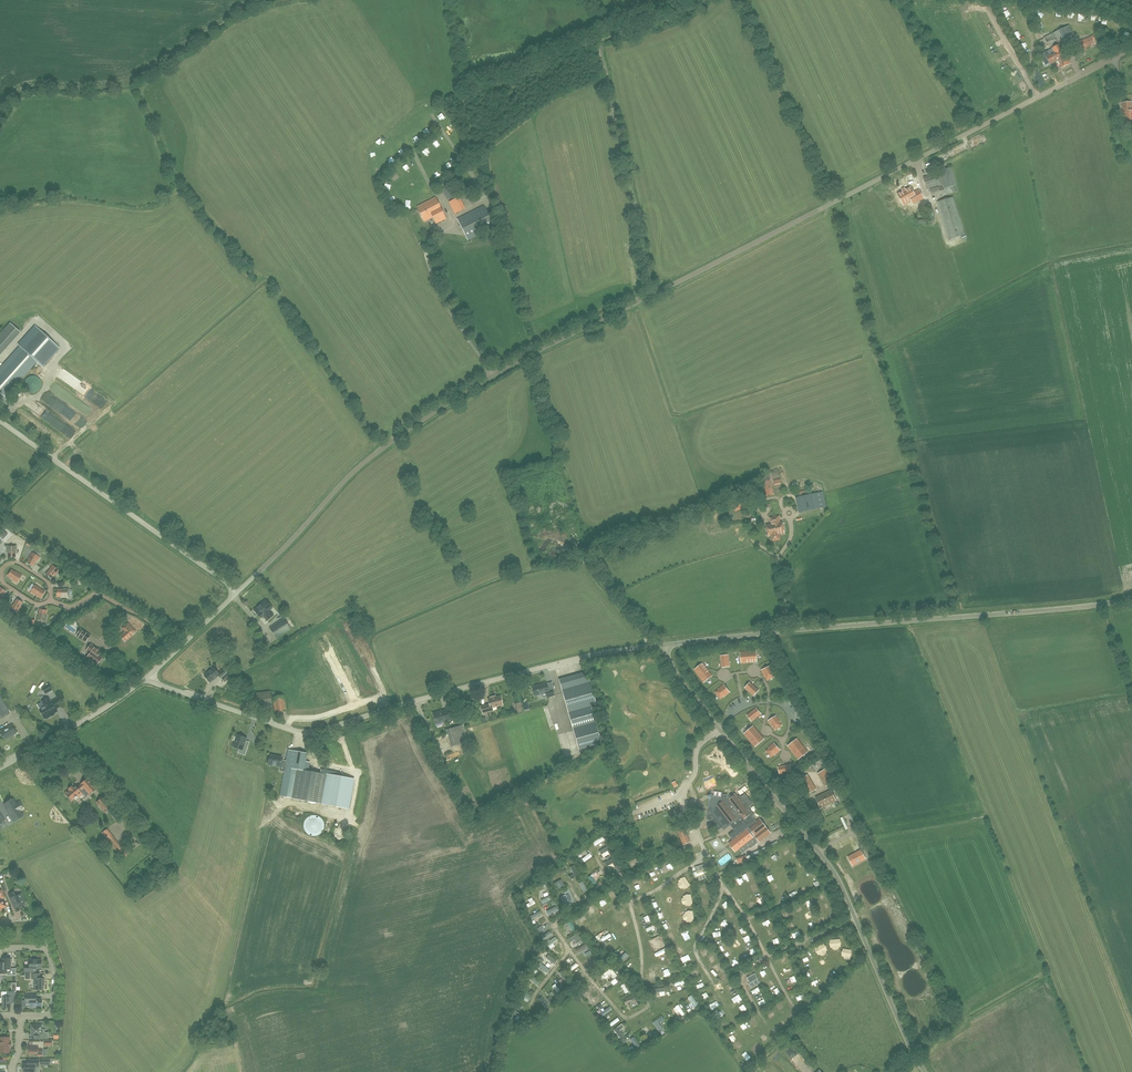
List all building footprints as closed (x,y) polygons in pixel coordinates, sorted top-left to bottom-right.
[(1059,42),(1074,35),(1069,26),(1044,38),(1047,44),(1058,40),(1059,42)] [(1106,35),(1095,40),(1099,46),(1109,41),(1106,35)] [(1087,48),(1095,44),(1092,37),(1083,40),(1083,39),(1074,43),(1078,53),(1087,49),(1087,48)] [(1061,44),(1054,47),(1056,51),(1058,57),(1057,57),(1058,60),(1062,68),(1070,64),(1066,56),(1067,56),(1061,44)] [(1056,51),(1054,47),(1051,49),(1053,53),(1046,56),(1050,64),(1058,60),(1057,57),(1058,57),(1056,51)] [(1131,111),(1131,102),(1122,103),(1123,112),(1124,123),(1131,122),(1131,111)] [(944,189),(940,191),(939,187),(929,189),(932,199),(946,195),(958,191),(956,185),(951,167),(939,171),(944,189)] [(927,189),(941,184),(938,173),(923,177),(927,189)] [(447,200),(456,194),(450,185),(442,190),(447,200)] [(909,202),(908,202),(911,200),(913,204),(923,198),(919,190),(914,193),(910,187),(905,190),(902,191),(897,194),(904,205),(909,202)] [(455,214),(465,209),(459,197),(449,202),(455,214)] [(436,198),(427,202),(434,216),(433,217),(436,223),(446,218),(436,198)] [(965,238),(954,200),(938,205),(949,243),(965,238)] [(434,216),(427,202),(417,207),(424,221),(433,217),(434,216)] [(935,215),(931,205),(926,206),(929,217),(935,215)] [(468,240),(494,227),(484,206),(457,219),(468,240)] [(0,335),(0,357),(22,332),(11,323),(0,335)] [(10,357),(0,368),(0,392),(5,397),(37,361),(43,366),(59,348),(35,326),(19,345),(20,346),(10,357)] [(42,385),(42,384),(42,383),(41,382),(41,381),(40,380),(40,379),(39,378),(38,377),(37,377),(37,376),(36,376),(35,376),(34,376),(33,375),(32,375),(31,376),(30,376),(29,376),(28,377),(27,378),(26,379),(25,380),(25,381),(24,382),(24,383),(24,384),(24,385),(24,386),(24,387),(25,387),(25,388),(25,389),(26,389),(26,390),(27,390),(27,391),(28,391),(28,392),(29,392),(30,392),(31,393),(32,393),(33,393),(34,393),(35,393),(36,392),(37,392),(38,391),(39,391),(39,390),(40,390),(40,389),(41,388),(41,387),(41,386),(42,386),(42,385)] [(765,497),(774,496),(770,480),(762,482),(765,497)] [(799,513),(826,507),(823,492),(810,495),(809,490),(799,492),(800,497),(795,498),(799,513)] [(736,511),(746,507),(743,500),(733,504),(736,511)] [(771,518),(772,523),(767,524),(769,536),(771,535),(773,541),(780,539),(779,534),(784,533),(782,522),(780,522),(779,516),(771,518)] [(28,558),(32,545),(27,544),(23,556),(28,558)] [(8,557),(15,557),(15,550),(16,550),(16,545),(7,545),(7,553),(8,553),(8,557)] [(27,563),(33,566),(36,560),(37,561),(39,557),(32,553),(28,559),(29,559),(27,563)] [(45,574),(50,579),(53,576),(54,576),(59,571),(52,565),(49,568),(50,569),(45,574)] [(13,580),(17,583),(22,575),(16,571),(15,572),(11,570),(8,575),(14,579),(13,580)] [(39,588),(39,587),(36,584),(31,592),(37,596),(37,595),(41,597),(44,592),(39,588)] [(61,597),(68,597),(68,588),(64,588),(64,589),(57,589),(57,596),(61,596),(61,597)] [(13,605),(12,604),(10,608),(18,612),(21,606),(20,606),(22,602),(17,599),(13,605)] [(267,621),(274,615),(269,610),(272,608),(265,600),(262,603),(263,603),(254,611),(261,618),(263,616),(267,621)] [(46,611),(40,609),(38,616),(37,616),(36,620),(45,622),(46,615),(45,615),(46,611)] [(284,619),(270,628),(277,639),(291,630),(284,619)] [(108,630),(112,633),(117,625),(113,622),(108,630)] [(132,634),(136,631),(128,623),(122,628),(125,631),(120,636),(125,642),(133,635),(132,634)] [(81,629),(77,635),(86,642),(90,635),(81,629)] [(85,662),(87,664),(93,668),(96,663),(97,664),(102,658),(98,655),(101,652),(91,644),(87,650),(90,653),(87,657),(88,658),(85,662)] [(748,652),(749,662),(757,661),(756,651),(748,652)] [(741,653),(741,662),(749,662),(748,652),(741,653)] [(721,656),(723,667),(729,666),(728,655),(721,656)] [(707,670),(703,663),(695,669),(699,676),(707,670)] [(770,666),(762,670),(765,676),(766,676),(768,678),(773,676),(772,673),(773,672),(770,666)] [(220,678),(221,677),(225,682),(231,677),(224,668),(218,673),(213,667),(204,675),(209,682),(218,675),(220,678)] [(707,670),(699,676),(704,682),(712,676),(707,670)] [(601,743),(595,722),(591,706),(596,704),(587,671),(559,679),(579,750),(601,743)] [(347,675),(341,677),(342,681),(342,684),(343,688),(356,685),(356,683),(364,681),(361,672),(356,673),(355,673),(356,674),(348,676),(348,675),(347,675)] [(382,687),(385,685),(379,672),(375,674),(382,687)] [(745,687),(754,695),(759,690),(750,682),(745,687)] [(547,697),(554,695),(552,690),(553,689),(552,685),(547,687),(546,683),(532,687),(535,695),(546,692),(547,697)] [(48,684),(41,688),(45,694),(52,690),(48,684)] [(720,690),(717,692),(721,697),(723,695),(724,696),(730,692),(724,685),(719,689),(720,690)] [(253,705),(262,704),(271,703),(269,691),(252,693),(253,705)] [(275,713),(286,711),(284,695),(273,697),(275,713)] [(502,705),(500,696),(495,697),(495,696),(490,698),(491,699),(488,699),(489,704),(481,706),(483,713),(493,711),(492,708),(502,705)] [(10,713),(0,697),(0,719),(10,713)] [(51,717),(51,716),(54,714),(53,714),(54,713),(57,712),(56,709),(61,706),(57,699),(51,702),(48,698),(41,702),(44,707),(39,709),(41,713),(41,714),(41,715),(42,714),(44,719),(46,718),(46,719),(50,717),(51,717)] [(757,717),(761,714),(756,708),(747,715),(751,721),(755,718),(754,717),(756,715),(757,717)] [(430,714),(427,714),(430,724),(435,723),(438,722),(438,723),(444,722),(445,725),(446,725),(450,723),(449,721),(448,717),(449,717),(447,710),(442,712),(441,710),(436,712),(436,711),(430,713),(430,714)] [(772,726),(773,726),(774,726),(775,728),(780,725),(779,723),(780,722),(776,716),(768,721),(772,726)] [(0,733),(5,740),(16,733),(12,725),(0,732),(0,733)] [(465,726),(448,729),(451,747),(462,745),(462,740),(467,739),(465,726)] [(755,746),(764,739),(753,727),(744,734),(755,746)] [(246,738),(237,735),(233,747),(239,749),(238,752),(245,755),(247,747),(243,746),(246,738)] [(788,746),(798,759),(807,752),(797,739),(788,746)] [(769,748),(770,749),(767,751),(771,755),(773,753),(775,755),(780,750),(774,743),(769,748)] [(354,779),(327,774),(304,770),(307,753),(288,750),(286,761),(281,760),(282,757),(270,755),(268,764),(285,767),(280,796),(292,798),(348,808),(354,779)] [(820,758),(804,766),(806,770),(813,767),(812,766),(821,762),(820,758)] [(779,774),(791,772),(790,765),(785,766),(785,767),(783,768),(782,766),(778,767),(779,774)] [(825,786),(832,783),(827,770),(820,772),(825,786)] [(707,787),(717,783),(714,776),(704,780),(707,787)] [(84,789),(89,795),(97,788),(88,777),(80,783),(81,785),(78,787),(76,785),(73,788),(71,786),(68,788),(68,789),(64,792),(65,793),(65,794),(67,796),(71,800),(77,796),(78,797),(83,794),(81,791),(84,789)] [(831,791),(823,794),(816,798),(821,808),(836,800),(831,791)] [(724,830),(730,825),(734,831),(737,829),(738,830),(746,824),(759,842),(771,832),(761,818),(757,821),(753,816),(751,818),(749,816),(750,815),(746,809),(746,805),(742,805),(741,803),(741,798),(737,797),(735,795),(732,797),(731,797),(724,797),(723,798),(713,797),(710,799),(709,807),(712,808),(712,812),(713,812),(713,815),(724,830)] [(112,807),(103,796),(97,802),(103,809),(106,812),(112,807)] [(19,819),(23,816),(20,810),(23,808),(19,802),(16,804),(13,799),(11,800),(11,799),(10,800),(5,803),(4,804),(7,809),(14,821),(19,819)] [(324,827),(324,826),(324,825),(324,824),(324,823),(324,822),(324,821),(323,821),(323,820),(322,819),(321,818),(320,817),(319,817),(318,816),(317,816),(316,816),(315,815),(314,815),(313,815),(312,816),(311,816),(310,816),(309,816),(309,817),(308,817),(307,818),(306,818),(306,819),(305,820),(305,821),(304,821),(304,822),(304,823),(304,824),(303,825),(303,826),(303,827),(304,828),(304,829),(304,830),(305,831),(305,832),(306,833),(307,834),(308,835),(309,835),(309,836),(310,836),(311,836),(312,836),(313,836),(314,837),(315,836),(316,836),(317,836),(318,836),(319,835),(320,835),(321,834),(321,833),(322,833),(323,832),(323,831),(324,830),(324,829),(324,828),(324,827)] [(844,817),(841,818),(847,830),(849,829),(844,817)] [(690,842),(684,826),(677,829),(683,845),(690,842)] [(118,854),(123,851),(107,829),(102,832),(118,854)] [(750,830),(730,835),(733,849),(754,844),(750,830)] [(595,846),(606,841),(604,837),(593,842),(595,846)] [(865,858),(861,850),(848,856),(852,864),(865,858)] [(585,863),(593,857),(591,853),(583,859),(585,863)] [(746,855),(740,857),(740,859),(737,860),(737,863),(748,860),(746,855)] [(606,863),(610,870),(620,864),(616,857),(606,863)] [(699,879),(703,878),(703,879),(707,878),(707,876),(711,875),(707,863),(695,867),(699,879)] [(570,876),(572,880),(580,876),(575,865),(571,867),(575,874),(570,876)] [(593,886),(597,884),(592,875),(588,877),(593,886)] [(561,880),(554,883),(557,891),(565,887),(561,880)] [(14,892),(8,894),(14,907),(19,905),(19,907),(22,906),(22,905),(25,904),(21,894),(17,896),(16,894),(14,892)] [(687,912),(690,918),(693,916),(695,921),(698,920),(694,909),(687,912)] [(649,913),(645,915),(650,925),(654,923),(649,913)] [(538,929),(540,932),(547,927),(545,924),(538,929)] [(593,934),(603,928),(601,925),(591,931),(593,934)] [(568,939),(574,949),(577,947),(576,945),(583,940),(579,933),(568,939)] [(610,933),(601,938),(603,942),(612,937),(610,933)] [(547,944),(556,938),(554,935),(545,941),(547,944)] [(654,944),(663,940),(661,936),(652,941),(654,944)] [(773,946),(781,943),(779,938),(771,941),(773,946)] [(672,943),(675,948),(680,945),(676,940),(672,943)] [(550,946),(558,956),(560,954),(555,947),(556,945),(554,943),(550,946)] [(618,944),(612,949),(610,946),(607,948),(611,954),(620,947),(618,944)] [(658,957),(670,952),(668,948),(656,953),(658,957)] [(622,962),(628,955),(626,953),(620,960),(622,962)] [(586,961),(588,964),(596,958),(594,956),(586,961)] [(7,973),(10,973),(10,958),(2,958),(2,962),(0,962),(0,973),(7,973)] [(29,965),(24,965),(25,971),(36,971),(36,968),(41,968),(41,960),(29,960),(29,965)] [(572,972),(580,965),(578,963),(569,969),(572,972)] [(784,967),(786,973),(794,971),(792,965),(784,967)] [(632,974),(639,969),(637,966),(630,971),(632,974)] [(535,969),(542,977),(545,975),(538,967),(535,969)] [(615,978),(618,976),(612,968),(602,976),(607,982),(614,977),(615,978)] [(760,971),(765,978),(770,975),(765,968),(760,971)] [(565,981),(569,979),(563,970),(560,973),(565,981)] [(44,985),(44,978),(39,978),(39,974),(32,974),(32,979),(34,979),(34,990),(42,990),(42,985),(44,985)] [(534,976),(531,979),(539,986),(542,983),(534,976)] [(760,983),(758,979),(750,983),(749,984),(751,988),(760,983)] [(684,980),(675,984),(677,988),(686,984),(684,980)] [(520,994),(529,1001),(533,997),(524,990),(520,994)] [(552,996),(547,997),(546,994),(548,993),(547,990),(541,992),(543,997),(541,997),(544,1007),(554,1004),(552,996)] [(10,1007),(10,1003),(15,1003),(15,991),(6,991),(6,992),(2,992),(2,997),(3,997),(3,1007),(10,1007)] [(702,994),(704,1000),(710,997),(707,992),(702,994)] [(37,999),(37,995),(25,995),(25,1002),(25,1006),(29,1007),(30,1007),(37,1007),(38,1006),(41,1007),(41,1003),(42,1003),(42,1000),(41,1000),(41,999),(37,999)] [(689,997),(695,1009),(699,1007),(693,995),(689,997)] [(596,1003),(598,1006),(607,1000),(604,997),(596,1003)] [(674,1007),(677,1015),(680,1014),(681,1016),(685,1015),(681,1005),(674,1007)] [(663,1016),(667,1020),(669,1019),(672,1023),(675,1021),(669,1012),(663,1016)] [(621,1038),(628,1034),(622,1024),(615,1029),(621,1038)] [(43,1029),(42,1029),(42,1025),(31,1025),(31,1036),(35,1036),(35,1039),(48,1039),(48,1032),(45,1032),(45,1031),(45,1030),(44,1030),(44,1029),(43,1029)] [(651,1039),(655,1037),(647,1026),(643,1028),(651,1039)] [(11,1043),(9,1043),(9,1037),(0,1037),(0,1053),(9,1053),(9,1046),(11,1046),(11,1043)] [(635,1037),(632,1039),(638,1048),(641,1047),(635,1037)] [(43,1049),(43,1041),(33,1042),(33,1045),(34,1045),(34,1046),(29,1046),(29,1054),(38,1054),(38,1056),(43,1056),(43,1049)] [(27,1064),(23,1064),(23,1071),(35,1071),(35,1067),(39,1067),(39,1060),(27,1060),(27,1064)]
